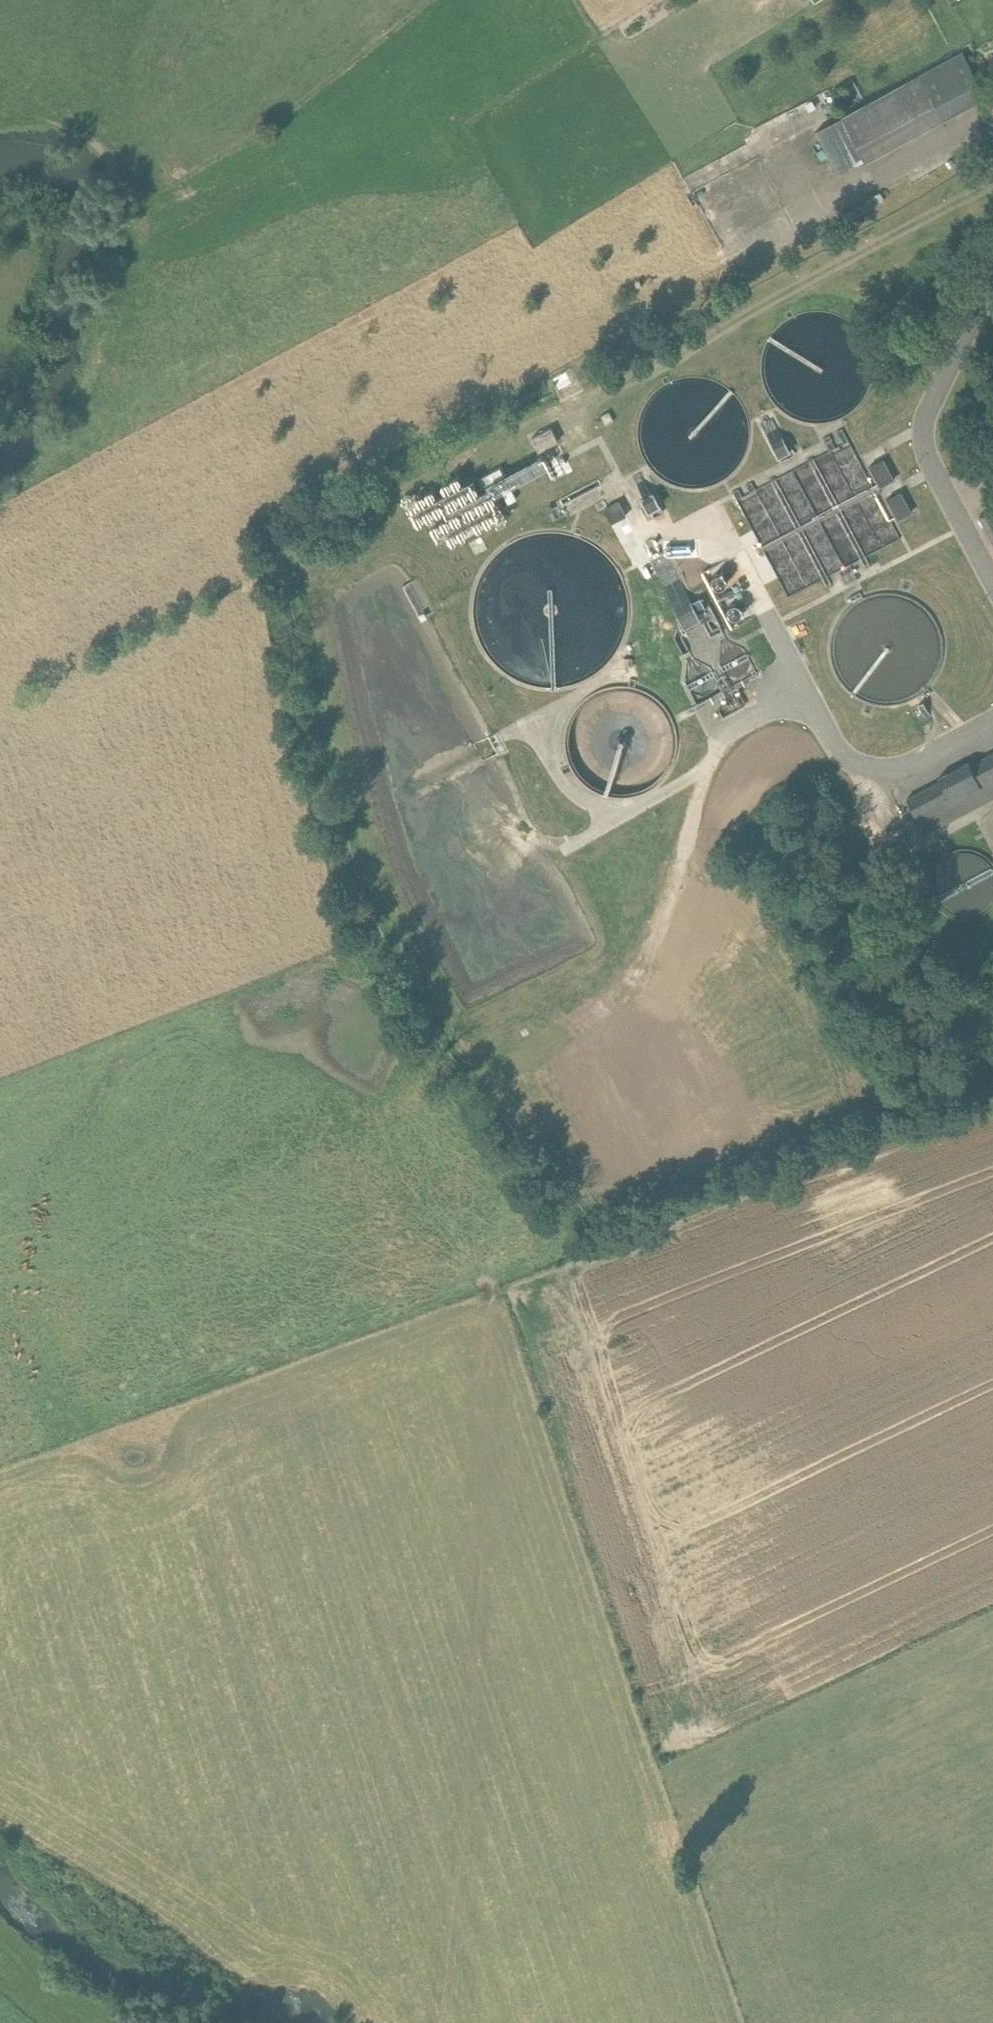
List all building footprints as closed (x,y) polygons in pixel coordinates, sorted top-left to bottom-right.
[(986,97),(976,79),(962,52),(849,112),(874,155),(986,97)] [(838,174),(874,155),(849,112),(841,116),(815,132),(838,174)] [(884,200),(880,193),(872,197),(876,204),(884,200)] [(761,425),(771,444),(779,458),(781,462),(792,456),(790,452),(782,438),(772,419),(761,425)] [(532,438),(539,452),(558,442),(551,428),(532,438)] [(868,468),(880,488),(895,480),(884,460),(868,468)] [(510,472),(509,470),(489,483),(493,492),(514,479),(510,472)] [(653,510),(656,517),(662,513),(659,507),(660,507),(653,492),(650,494),(644,481),(640,473),(633,476),(637,484),(644,497),(641,498),(648,513),(653,510)] [(897,520),(912,512),(901,492),(886,499),(897,520)] [(510,496),(502,501),(509,513),(517,509),(510,496)] [(605,509),(611,524),(626,516),(619,502),(605,509)] [(675,610),(685,629),(701,621),(691,602),(675,610)] [(992,801),(992,756),(973,767),(971,763),(941,779),(943,784),(911,801),(928,835),(992,801)]
